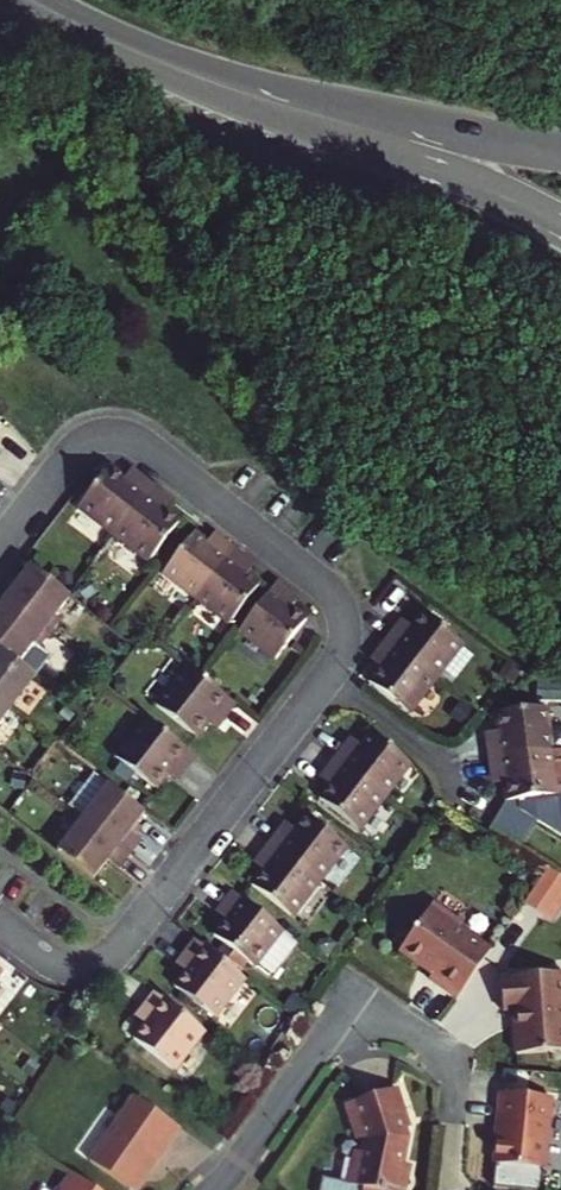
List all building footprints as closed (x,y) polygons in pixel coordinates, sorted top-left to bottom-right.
[(11,460),(0,452),(0,475),(11,460)] [(125,475),(121,480),(108,470),(78,509),(113,537),(152,486),(137,475),(132,481),(125,475)] [(152,486),(113,537),(146,563),(178,523),(164,513),(168,508),(161,503),(166,497),(152,486)] [(206,544),(195,535),(166,575),(197,599),(235,550),(221,540),(218,545),(210,539),(206,544)] [(246,567),(250,562),(235,550),(197,599),(230,624),(261,585),(249,576),(252,572),(246,567)] [(68,595),(30,566),(5,599),(51,634),(64,617),(57,612),(70,596),(68,595)] [(277,583),(240,631),(279,661),(308,620),(294,609),(298,604),(292,599),(294,596),(277,583)] [(0,605),(0,648),(18,662),(31,645),(38,651),(51,634),(5,599),(0,605)] [(402,629),(398,626),(387,641),(437,680),(465,645),(424,612),(412,629),(406,624),(402,629)] [(375,664),(380,669),(368,685),(408,716),(437,680),(387,641),(376,656),(379,659),(375,664)] [(11,710),(37,677),(18,662),(0,648),(0,701),(11,710)] [(203,679),(185,666),(155,705),(195,736),(205,722),(211,727),(219,717),(225,721),(237,705),(203,679)] [(11,710),(0,701),(0,723),(11,710)] [(560,750),(560,740),(557,709),(504,716),(507,732),(500,733),(501,741),(496,741),(498,758),(560,750)] [(144,718),(114,757),(155,788),(165,774),(170,778),(177,768),(183,773),(195,757),(144,718)] [(350,749),(346,745),(335,759),(387,798),(411,766),(369,733),(358,747),(354,743),(350,749)] [(498,758),(500,776),(506,776),(507,782),(513,781),(515,798),(527,797),(529,806),(560,829),(560,750),(498,758)] [(325,782),(329,786),(319,799),(361,832),(387,798),(335,759),(323,774),(328,777),(325,782)] [(94,774),(69,807),(82,817),(130,855),(143,839),(130,829),(143,812),(94,774)] [(284,834),(277,829),(268,842),(320,883),(346,849),(305,816),(293,831),(288,828),(284,834)] [(130,855),(82,817),(56,850),(91,878),(106,858),(119,869),(130,855)] [(254,872),(259,876),(250,887),(292,919),(320,883),(268,842),(253,861),(259,866),(254,872)] [(219,916),(224,920),(211,935),(254,969),(260,960),(275,971),(297,942),(283,931),(230,890),(218,905),(224,910),(219,916)] [(429,979),(458,999),(491,950),(459,928),(462,924),(433,904),(399,952),(432,975),(429,979)] [(187,959),(178,970),(182,973),(172,987),(214,1020),(245,979),(192,938),(180,953),(187,959)] [(498,1010),(508,1009),(509,1013),(512,1012),(513,1022),(510,1023),(513,1052),(560,1046),(560,990),(559,969),(494,976),(498,1010)] [(145,1008),(136,1020),(143,1024),(130,1040),(173,1072),(204,1031),(151,990),(140,1004),(145,1008)] [(398,1086),(347,1102),(356,1130),(366,1135),(366,1138),(363,1151),(354,1157),(349,1182),(363,1186),(362,1189),(404,1189),(410,1164),(401,1162),(403,1152),(405,1152),(408,1136),(405,1127),(410,1125),(398,1086)] [(552,1097),(500,1092),(498,1112),(499,1112),(494,1163),(545,1168),(552,1097)] [(180,1128),(135,1096),(90,1161),(131,1189),(150,1162),(154,1165),(180,1128)] [(72,1172),(60,1189),(61,1189),(98,1189),(72,1172)]
